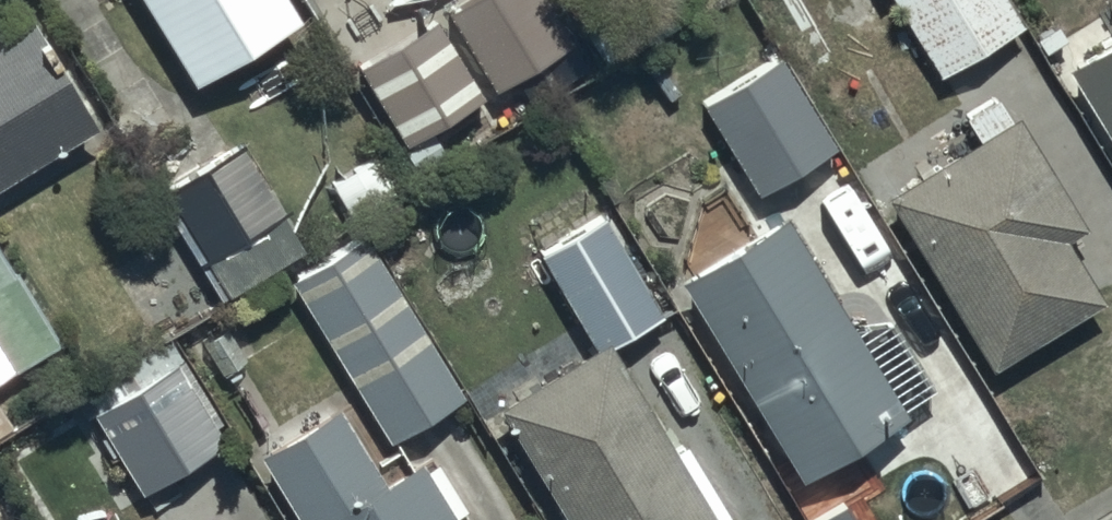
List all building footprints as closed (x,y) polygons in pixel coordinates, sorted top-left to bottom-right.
[(184,85),(285,22),(272,0),(130,0),(184,85)] [(434,6),(485,90),(552,48),(523,0),(443,0),(434,6)] [(930,78),(1011,30),(994,0),(885,0),(930,78)] [(0,24),(0,173),(80,123),(14,16),(0,24)] [(420,18),(348,66),(395,145),(469,101),(420,18)] [(1109,28),(1104,20),(1046,50),(1111,161),(1111,26),(1109,28)] [(821,147),(766,57),(698,102),(751,189),(821,147)] [(964,144),(872,196),(970,371),(1089,304),(1050,234),(1067,225),(992,92),(948,116),(964,144)] [(218,135),(151,180),(219,293),(288,251),(218,135)] [(368,157),(318,188),(341,221),(390,188),(368,157)] [(677,439),(657,451),(595,344),(654,309),(597,214),(530,253),(583,343),(480,403),(549,519),(710,519),(721,513),(677,439)] [(896,420),(890,411),(925,389),(876,312),(841,333),(768,217),(662,283),(789,486),(896,420)] [(359,239),(279,277),(380,445),(456,400),(359,239)] [(52,347),(0,260),(0,378),(52,347)] [(167,337),(63,399),(75,417),(82,413),(129,493),(226,436),(167,337)] [(267,459),(303,519),(458,519),(426,466),(388,488),(343,414),(267,459)]
